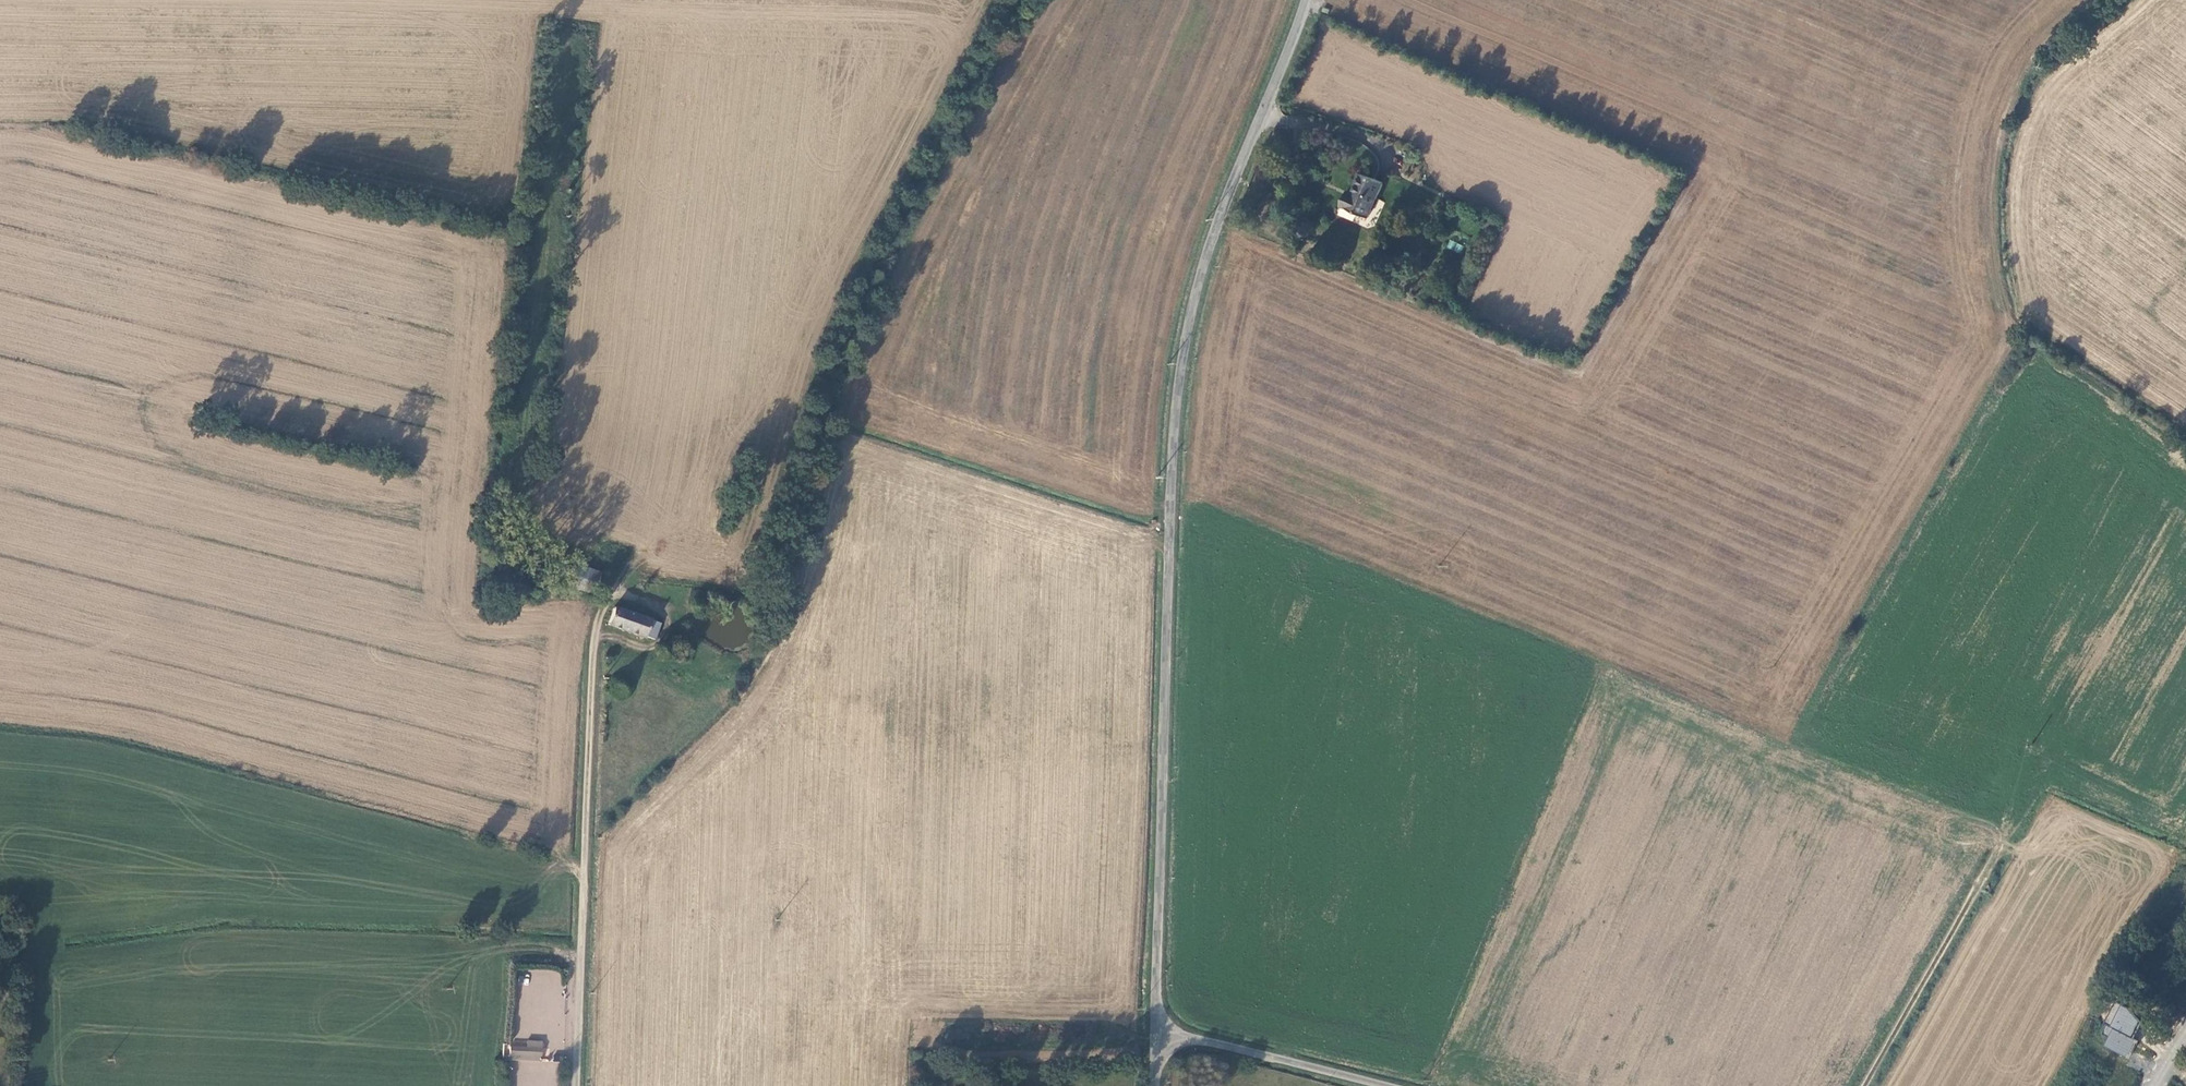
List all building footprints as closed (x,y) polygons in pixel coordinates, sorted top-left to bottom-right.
[(1389,184),(1367,175),(1358,194),(1353,192),(1347,207),(1373,218),(1389,184)] [(1446,248),(1461,253),(1464,245),(1449,240),(1446,248)] [(598,575),(576,568),(570,588),(591,595),(598,575)] [(648,636),(650,633),(653,618),(617,607),(612,624),(648,636)] [(653,618),(650,633),(656,635),(661,621),(653,618)] [(2107,1037),(2103,1047),(2129,1058),(2136,1040),(2131,1038),(2141,1015),(2114,1004),(2101,1034),(2107,1037)] [(522,1054),(521,1059),(540,1060),(540,1046),(525,1046),(525,1054),(522,1054)]
